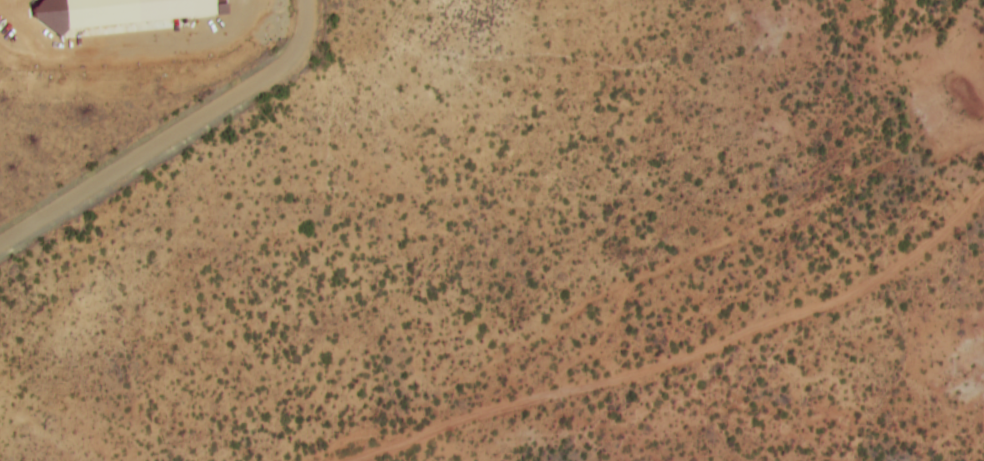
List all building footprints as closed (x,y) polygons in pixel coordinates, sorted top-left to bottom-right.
[(78,41),(73,0),(225,0),(228,25),(78,41)]
